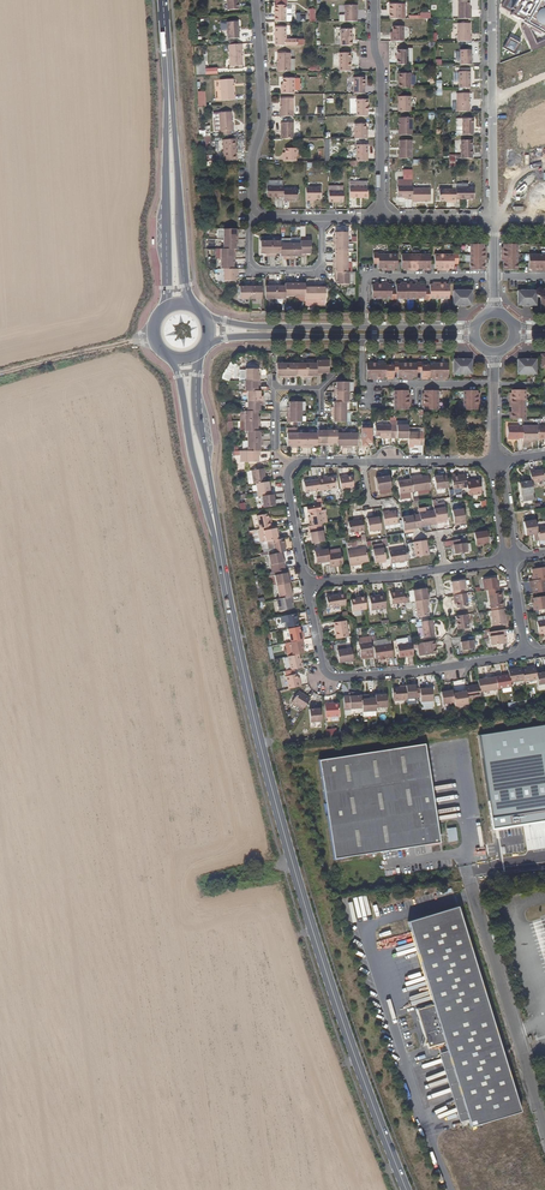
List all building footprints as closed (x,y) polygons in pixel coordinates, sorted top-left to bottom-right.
[(238,0),(227,0),(228,11),(238,10),(238,0)] [(538,49),(536,44),(530,30),(530,29),(539,34),(540,33),(544,36),(544,1),(544,0),(504,0),(505,1),(501,8),(511,14),(510,15),(522,22),(521,22),(524,24),(521,29),(531,52),(538,49)] [(458,2),(458,19),(471,19),(470,15),(469,15),(469,2),(458,2)] [(284,6),(273,5),(273,22),(284,22),(290,22),(290,17),(284,17),(284,7),(284,6)] [(389,5),(389,19),(400,19),(400,5),(389,5)] [(345,6),(345,22),(357,22),(357,6),(345,6)] [(239,38),(238,22),(227,23),(228,39),(239,38)] [(457,24),(457,42),(471,42),(471,37),(470,37),(469,24),(457,24)] [(391,37),(391,41),(403,41),(403,27),(392,27),(392,37),(391,37)] [(286,28),(275,28),(275,46),(286,46),(286,40),(286,28)] [(341,30),(341,46),(352,46),(352,30),(341,30)] [(514,55),(520,44),(509,38),(503,49),(514,55)] [(536,44),(538,49),(544,47),(544,40),(536,44)] [(244,48),(244,43),(229,44),(230,67),(245,66),(243,49),(244,48)] [(397,50),(397,65),(408,65),(407,51),(397,50)] [(460,51),(460,65),(471,65),(471,50),(460,51)] [(277,67),(277,71),(290,72),(290,53),(278,53),(277,67)] [(334,53),(334,72),(346,72),(345,53),(334,53)] [(196,64),(197,77),(205,76),(204,61),(197,62),(198,64),(196,64)] [(459,72),(458,89),(470,88),(470,72),(459,72)] [(398,74),(398,88),(410,88),(410,74),(398,74)] [(283,89),(282,89),(282,94),(294,94),(294,76),(283,76),(283,89)] [(353,78),(353,94),(364,94),(364,78),(353,78)] [(232,79),(220,80),(221,101),(235,100),(235,95),(233,95),(232,79)] [(469,107),(469,94),(456,94),(456,112),(470,112),(470,107),(469,107)] [(398,97),(398,112),(410,112),(410,97),(398,97)] [(282,112),(281,112),(281,117),(295,116),(294,99),(281,99),(282,112)] [(356,100),(356,116),(367,116),(367,100),(356,100)] [(232,110),(219,111),(220,127),(220,130),(222,130),(222,135),(231,135),(231,129),(234,129),(234,124),(233,124),(232,110)] [(398,131),(398,135),(412,135),(412,118),(399,118),(399,131),(398,131)] [(462,120),(462,136),(473,136),(473,120),(462,120)] [(295,123),(282,123),(282,139),(295,139),(295,123)] [(355,125),(355,139),(367,139),(367,134),(366,134),(366,125),(355,125)] [(237,160),(236,138),(223,139),(224,160),(237,160)] [(461,141),(461,159),(472,159),(472,141),(461,141)] [(399,155),(398,154),(398,159),(412,159),(412,142),(399,142),(399,155)] [(356,145),(356,161),(367,162),(367,145),(356,145)] [(285,157),(283,157),(283,162),(296,162),(296,149),(285,149),(285,157)] [(212,155),(203,155),(204,166),(212,166),(212,155)] [(413,180),(412,170),(403,170),(403,180),(413,180)] [(267,186),(267,197),(283,197),(283,190),(283,186),(267,186)] [(368,187),(349,187),(349,197),(368,198),(368,187)] [(407,198),(407,200),(413,200),(413,189),(413,187),(397,187),(397,198),(407,198)] [(322,188),(306,188),(306,201),(310,201),(311,199),(322,199),(322,188)] [(413,189),(413,200),(413,203),(417,203),(417,202),(430,202),(430,189),(413,189)] [(473,189),(456,189),(456,190),(456,200),(473,200),(473,189)] [(283,190),(283,197),(283,201),(298,201),(298,190),(283,190)] [(450,201),(451,203),(456,203),(456,200),(456,190),(439,190),(439,201),(450,201)] [(343,192),(329,191),(329,203),(343,202),(343,192)] [(235,235),(235,230),(223,230),(223,240),(237,240),(237,235),(235,235)] [(335,239),(333,239),(333,243),(347,243),(347,233),(334,233),(335,239)] [(237,245),(237,240),(223,240),(223,250),(231,250),(232,250),(236,250),(235,245),(237,245)] [(266,254),(266,256),(270,256),(271,241),(260,241),(260,254),(266,254)] [(280,243),(280,241),(271,241),(270,256),(275,256),(275,254),(281,254),(280,243)] [(310,241),(300,241),(300,244),(301,257),(305,257),(305,254),(310,254),(310,241)] [(286,257),(286,259),(290,259),(291,244),(280,243),(281,254),(281,257),(286,257)] [(334,248),(334,253),(347,253),(347,243),(333,243),(333,247),(334,248)] [(301,257),(300,244),(291,244),(290,259),(295,259),(295,257),(301,257)] [(485,250),(484,245),(470,245),(470,269),(470,270),(484,270),(485,259),(486,259),(486,250),(485,250)] [(503,245),(503,250),(501,250),(501,259),(503,259),(503,270),(517,270),(518,245),(503,245)] [(232,255),(232,250),(231,250),(223,250),(220,250),(219,260),(234,260),(234,255),(232,255)] [(378,252),(373,252),(373,261),(377,261),(377,268),(382,268),(382,269),(391,269),(392,269),(397,269),(397,253),(378,254),(378,252)] [(334,259),(332,259),(332,263),(347,263),(347,253),(334,253),(334,259)] [(453,253),(453,255),(441,254),(441,268),(434,268),(434,269),(439,269),(439,271),(449,271),(449,269),(453,269),(453,262),(458,262),(458,253),(453,253)] [(401,254),(401,268),(406,269),(415,268),(425,268),(430,268),(430,254),(401,254)] [(529,255),(529,269),(533,269),(533,271),(542,271),(542,269),(544,269),(544,255),(529,255)] [(234,264),(234,260),(219,260),(219,270),(223,270),(232,270),(232,264),(234,264)] [(332,268),(334,268),(334,273),(347,273),(347,263),(332,263),(332,268)] [(238,270),(232,270),(223,270),(223,281),(236,281),(235,274),(238,274),(238,270)] [(349,284),(349,273),(347,273),(334,273),(334,277),(336,277),(336,284),(349,284)] [(289,283),(285,283),(285,287),(285,296),(294,296),(294,281),(289,281),(289,283)] [(299,281),(294,281),(294,296),(305,296),(305,287),(305,283),(299,283),(299,281)] [(376,285),(371,285),(371,299),(390,299),(390,300),(396,300),(396,299),(404,299),(404,300),(415,300),(415,299),(424,299),(424,301),(429,301),(429,300),(448,300),(448,285),(444,285),(443,283),(435,283),(435,285),(430,285),(430,291),(425,291),(425,285),(421,285),(421,283),(412,283),(413,285),(407,285),(407,283),(399,283),(399,285),(394,285),(394,291),(390,291),(390,285),(385,285),(385,283),(376,283),(376,285)] [(239,287),(239,299),(251,299),(251,285),(246,285),(247,287),(239,287)] [(255,285),(251,285),(251,299),(261,300),(261,287),(256,287),(255,285)] [(265,287),(265,300),(275,300),(275,285),(270,285),(270,287),(265,287)] [(279,287),(279,285),(275,285),(275,300),(285,300),(285,296),(285,287),(279,287)] [(310,287),(305,287),(305,296),(305,300),(314,299),(314,285),(310,285),(310,287)] [(319,287),(319,285),(314,285),(314,299),(325,299),(325,287),(319,287)] [(467,306),(466,306),(471,306),(472,291),(469,291),(456,291),(453,291),(453,306),(458,306),(467,306)] [(520,291),(517,291),(517,306),(522,306),(531,306),(536,306),(536,291),(533,291),(520,291)] [(458,359),(458,360),(452,360),(452,373),(455,373),(455,374),(468,374),(468,373),(471,373),(471,360),(466,360),(466,359),(458,359)] [(522,359),(522,360),(517,360),(517,374),(522,374),(522,375),(533,375),(533,374),(536,374),(536,360),(530,360),(530,359),(522,359)] [(328,361),(317,360),(317,364),(317,375),(321,376),(321,374),(328,374),(328,361)] [(386,366),(386,364),(366,364),(366,378),(371,378),(372,379),(381,379),(381,378),(393,378),(393,371),(398,371),(398,378),(402,378),(402,379),(412,379),(412,378),(417,378),(416,371),(421,371),(421,378),(433,378),(434,380),(442,380),(442,377),(447,378),(448,363),(428,363),(428,366),(421,365),(421,362),(416,362),(416,364),(397,363),(397,362),(393,362),(393,366),(386,366)] [(302,378),(307,378),(307,363),(297,364),(297,377),(302,377),(302,378)] [(317,376),(317,375),(317,364),(307,363),(307,378),(311,378),(311,377),(317,376)] [(282,377),(282,379),(287,379),(287,364),(277,364),(277,377),(282,377)] [(292,377),(297,377),(297,364),(287,364),(287,379),(292,379),(292,377)] [(258,369),(245,369),(245,381),(260,381),(260,376),(258,377),(258,369)] [(222,379),(229,381),(232,371),(225,370),(222,379)] [(244,381),(244,392),(247,391),(257,391),(257,386),(260,386),(260,381),(245,381),(244,381)] [(336,387),(334,387),(334,392),(349,392),(349,383),(336,382),(336,387)] [(511,414),(509,414),(510,419),(523,419),(526,419),(526,390),(511,390),(511,395),(509,395),(509,404),(511,404),(511,414)] [(257,391),(247,391),(247,401),(262,401),(262,396),(260,397),(260,391),(257,391)] [(408,391),(394,391),(394,410),(408,410),(408,405),(410,405),(410,397),(410,396),(408,396),(408,391)] [(424,405),(424,410),(435,410),(438,411),(438,391),(424,391),(424,396),(422,396),(422,405),(424,405)] [(479,396),(477,396),(477,391),(463,391),(462,410),(477,411),(477,405),(479,405),(479,396)] [(349,402),(349,392),(334,392),(334,397),(336,397),(336,402),(346,402),(349,402)] [(262,401),(247,401),(247,411),(258,411),(260,411),(260,406),(262,406),(262,401)] [(289,408),(287,408),(287,412),(302,412),(302,402),(289,403),(289,408)] [(346,412),(346,402),(336,402),(333,402),(333,408),(331,408),(331,412),(346,412)] [(247,411),(245,411),(245,422),(260,421),(260,417),(258,416),(258,411),(247,411)] [(289,423),(302,422),(302,412),(287,412),(287,417),(289,417),(289,423)] [(346,423),(346,412),(331,412),(331,417),(333,417),(333,422),(346,423)] [(245,422),(245,431),(247,432),(258,431),(258,426),(260,426),(260,421),(245,422)] [(375,426),(375,437),(381,437),(385,437),(385,439),(390,439),(390,426),(375,426)] [(408,429),(408,426),(390,426),(390,439),(408,439),(408,433),(408,429)] [(528,440),(534,440),(538,440),(538,439),(538,426),(523,426),(523,427),(523,439),(523,442),(528,442),(528,440)] [(518,440),(518,439),(523,439),(523,427),(517,427),(518,427),(506,427),(507,440),(518,440)] [(408,433),(408,439),(408,445),(423,445),(423,429),(408,429),(408,433)] [(258,431),(247,432),(247,441),(261,441),(261,437),(260,437),(260,431),(258,431)] [(322,444),(322,446),(327,446),(327,432),(317,432),(317,434),(317,445),(322,444)] [(332,447),(332,445),(337,445),(337,433),(337,432),(327,432),(327,446),(332,447)] [(342,446),(342,449),(346,449),(347,434),(337,433),(337,445),(337,447),(342,446)] [(292,449),(297,449),(297,447),(297,434),(288,434),(287,434),(287,447),(292,446),(292,449)] [(302,449),(307,449),(307,434),(297,434),(297,447),(302,446),(302,449)] [(317,446),(317,445),(317,434),(307,434),(307,449),(312,449),(312,447),(317,446)] [(351,446),(357,446),(357,434),(347,434),(346,449),(351,449),(351,446)] [(261,441),(247,441),(247,451),(260,451),(260,446),(262,446),(261,441)] [(247,451),(245,451),(242,451),(242,457),(242,461),(258,461),(258,456),(260,456),(260,451),(247,451)] [(265,482),(264,469),(251,471),(253,484),(256,484),(265,482)] [(534,471),(534,469),(529,470),(531,481),(531,483),(544,481),(542,470),(534,471)] [(377,490),(391,488),(389,475),(384,476),(385,477),(381,478),(375,478),(377,490)] [(451,477),(453,489),(467,487),(466,481),(465,475),(451,477)] [(344,478),(343,476),(339,477),(341,489),(353,487),(352,477),(348,477),(344,478)] [(415,478),(415,476),(410,477),(411,480),(413,492),(430,489),(428,476),(422,477),(415,478)] [(436,490),(448,488),(446,476),(442,477),(442,476),(434,478),(436,490)] [(323,479),(322,477),(318,478),(318,479),(320,490),(320,491),(336,488),(334,477),(327,478),(323,479)] [(305,493),(320,490),(318,479),(303,482),(305,493)] [(399,494),(413,492),(411,480),(397,482),(399,494)] [(471,480),(466,481),(467,487),(468,496),(481,494),(479,480),(471,482),(471,480)] [(533,493),(531,483),(531,481),(527,482),(526,481),(522,482),(523,483),(519,483),(521,495),(533,493)] [(265,482),(256,484),(257,497),(261,496),(270,495),(269,482),(265,482)] [(273,495),(270,495),(261,496),(263,508),(275,507),(273,495)] [(320,511),(319,505),(307,507),(308,513),(310,513),(310,517),(311,521),(309,521),(310,526),(321,524),(323,524),(320,511)] [(444,507),(434,509),(434,511),(436,524),(440,523),(440,521),(446,520),(444,507)] [(463,509),(452,511),(454,525),(459,525),(459,523),(465,522),(463,509)] [(387,513),(387,511),(382,512),(384,526),(397,524),(396,511),(389,512),(387,513)] [(434,511),(419,513),(419,515),(421,525),(430,523),(430,525),(436,524),(434,511)] [(267,514),(256,516),(259,529),(263,529),(272,527),(271,522),(269,523),(268,518),(267,514)] [(421,525),(419,515),(401,518),(403,530),(414,529),(421,528),(421,526),(421,525)] [(371,518),(371,516),(366,517),(369,532),(380,530),(378,517),(371,518)] [(349,533),(364,531),(362,518),(357,518),(357,520),(348,522),(349,533)] [(537,534),(536,528),(535,520),(524,522),(525,536),(532,534),(537,534)] [(322,526),(309,528),(311,544),(324,542),(322,526)] [(536,528),(537,534),(538,540),(544,539),(544,526),(536,528)] [(276,528),(257,533),(260,543),(265,542),(267,542),(272,541),(280,539),(279,534),(277,535),(276,528)] [(488,543),(486,531),(474,533),(476,546),(480,545),(480,544),(483,543),(488,543)] [(273,549),(274,554),(283,552),(286,551),(283,538),(280,539),(272,541),(267,542),(268,550),(273,549)] [(467,553),(465,539),(450,541),(451,546),(453,546),(454,555),(467,553)] [(415,557),(428,555),(426,540),(413,542),(415,557)] [(366,548),(347,551),(349,566),(354,565),(354,563),(361,562),(368,561),(366,548)] [(385,563),(383,548),(372,549),(374,562),(380,561),(381,563),(385,563)] [(393,550),(388,551),(390,563),(408,560),(406,548),(393,550)] [(314,552),(316,563),(321,562),(324,562),(324,563),(329,562),(328,555),(327,550),(314,552)] [(274,554),(268,555),(271,571),(284,569),(282,558),(284,557),(283,552),(274,554)] [(328,555),(329,562),(330,568),(335,567),(334,565),(339,564),(343,564),(341,553),(328,555)] [(531,576),(532,581),(544,579),(544,567),(532,569),(533,576),(531,576)] [(287,573),(274,576),(276,586),(289,583),(291,583),(290,578),(288,578),(287,573)] [(495,573),(482,575),(484,590),(488,590),(498,588),(499,588),(498,583),(497,584),(495,573)] [(532,581),(529,581),(530,586),(532,585),(532,588),(533,594),(544,592),(544,579),(532,581)] [(453,591),(455,591),(455,595),(464,594),(464,590),(465,589),(464,580),(451,582),(453,591)] [(290,591),(289,583),(276,586),(279,599),(292,596),(293,596),(292,591),(290,591)] [(414,601),(428,599),(429,599),(428,594),(426,595),(426,588),(413,590),(414,595),(414,601)] [(500,592),(499,593),(498,588),(488,590),(491,608),(502,606),(501,601),(500,592)] [(392,604),(405,602),(404,598),(402,589),(398,590),(398,592),(390,593),(392,604)] [(468,607),(466,593),(464,594),(455,595),(453,596),(454,600),(456,600),(457,604),(457,608),(468,607)] [(328,608),(346,605),(344,595),(326,597),(328,608)] [(369,611),(386,608),(384,595),(367,598),(369,611)] [(292,596),(279,599),(276,599),(279,611),(292,609),(291,604),(291,601),(293,601),(292,596)] [(533,598),(534,602),(534,605),(533,606),(534,611),(544,609),(544,596),(533,598)] [(352,612),(366,609),(364,597),(359,598),(359,599),(350,601),(352,612)] [(426,605),(428,604),(428,599),(414,601),(417,617),(428,616),(426,605)] [(505,624),(503,609),(491,611),(493,626),(505,624)] [(297,614),(285,616),(288,629),(299,627),(297,614)] [(469,628),(466,615),(455,616),(457,630),(469,628)] [(423,638),(434,636),(432,620),(421,622),(423,638)] [(346,621),(334,623),(336,639),(348,637),(346,621)] [(537,622),(538,632),(544,632),(544,621),(537,622)] [(300,632),(299,627),(288,629),(290,643),(301,640),(304,640),(303,635),(301,636),(300,632)] [(503,644),(502,630),(489,632),(491,646),(503,644)] [(290,643),(289,643),(292,656),(299,655),(304,654),(301,640),(290,643)] [(474,648),(473,640),(460,642),(461,650),(474,648)] [(435,646),(437,646),(436,641),(423,643),(425,656),(436,654),(435,646)] [(360,655),(373,653),(371,642),(359,644),(360,655)] [(396,645),(398,658),(413,655),(411,645),(411,643),(396,645)] [(380,658),(384,658),(393,656),(391,644),(374,647),(376,659),(380,658)] [(336,650),(338,663),(353,661),(351,648),(336,650)] [(292,656),(287,657),(289,671),(302,668),(301,663),(300,663),(299,655),(292,656)] [(530,668),(527,669),(521,670),(523,681),(523,682),(537,680),(536,673),(535,666),(530,667),(530,668)] [(521,668),(508,670),(509,675),(510,683),(523,681),(521,670),(521,668)] [(541,673),(536,673),(537,680),(538,685),(544,684),(544,672),(541,673)] [(296,674),(285,677),(288,689),(301,686),(300,682),(298,682),(297,678),(296,674)] [(495,677),(497,689),(511,687),(510,683),(509,675),(495,677)] [(495,677),(477,680),(478,685),(479,692),(497,690),(497,689),(495,677)] [(416,698),(416,689),(415,685),(406,686),(406,699),(416,698)] [(478,685),(465,687),(466,691),(467,699),(480,697),(479,692),(478,685)] [(399,688),(392,688),(393,701),(406,700),(406,699),(406,686),(401,686),(401,687),(399,688)] [(419,688),(420,697),(420,702),(432,701),(431,688),(424,689),(424,687),(419,687),(419,688)] [(445,691),(438,692),(440,705),(453,703),(452,693),(451,689),(447,690),(447,691),(445,691)] [(452,693),(453,703),(454,707),(467,704),(467,699),(466,691),(452,693)] [(298,692),(292,702),(303,709),(309,699),(298,692)] [(349,696),(343,697),(344,710),(362,708),(361,700),(361,695),(355,696),(355,692),(349,693),(349,696)] [(375,695),(375,696),(375,699),(376,708),(387,708),(386,695),(375,695)] [(361,700),(362,708),(362,712),(376,711),(376,708),(375,699),(361,700)] [(329,703),(324,704),(325,717),(339,716),(338,704),(333,705),(329,705),(329,703)] [(321,722),(320,709),(309,710),(310,723),(321,722)] [(479,735),(494,829),(544,821),(544,725),(479,735)] [(439,842),(424,743),(324,761),(339,860),(439,842)] [(446,829),(448,842),(457,841),(455,828),(446,829)] [(407,922),(434,1008),(417,1013),(426,1042),(423,1043),(422,1047),(425,1046),(424,1047),(427,1047),(429,1051),(445,1046),(471,1130),(521,1115),(457,907),(407,922)]
